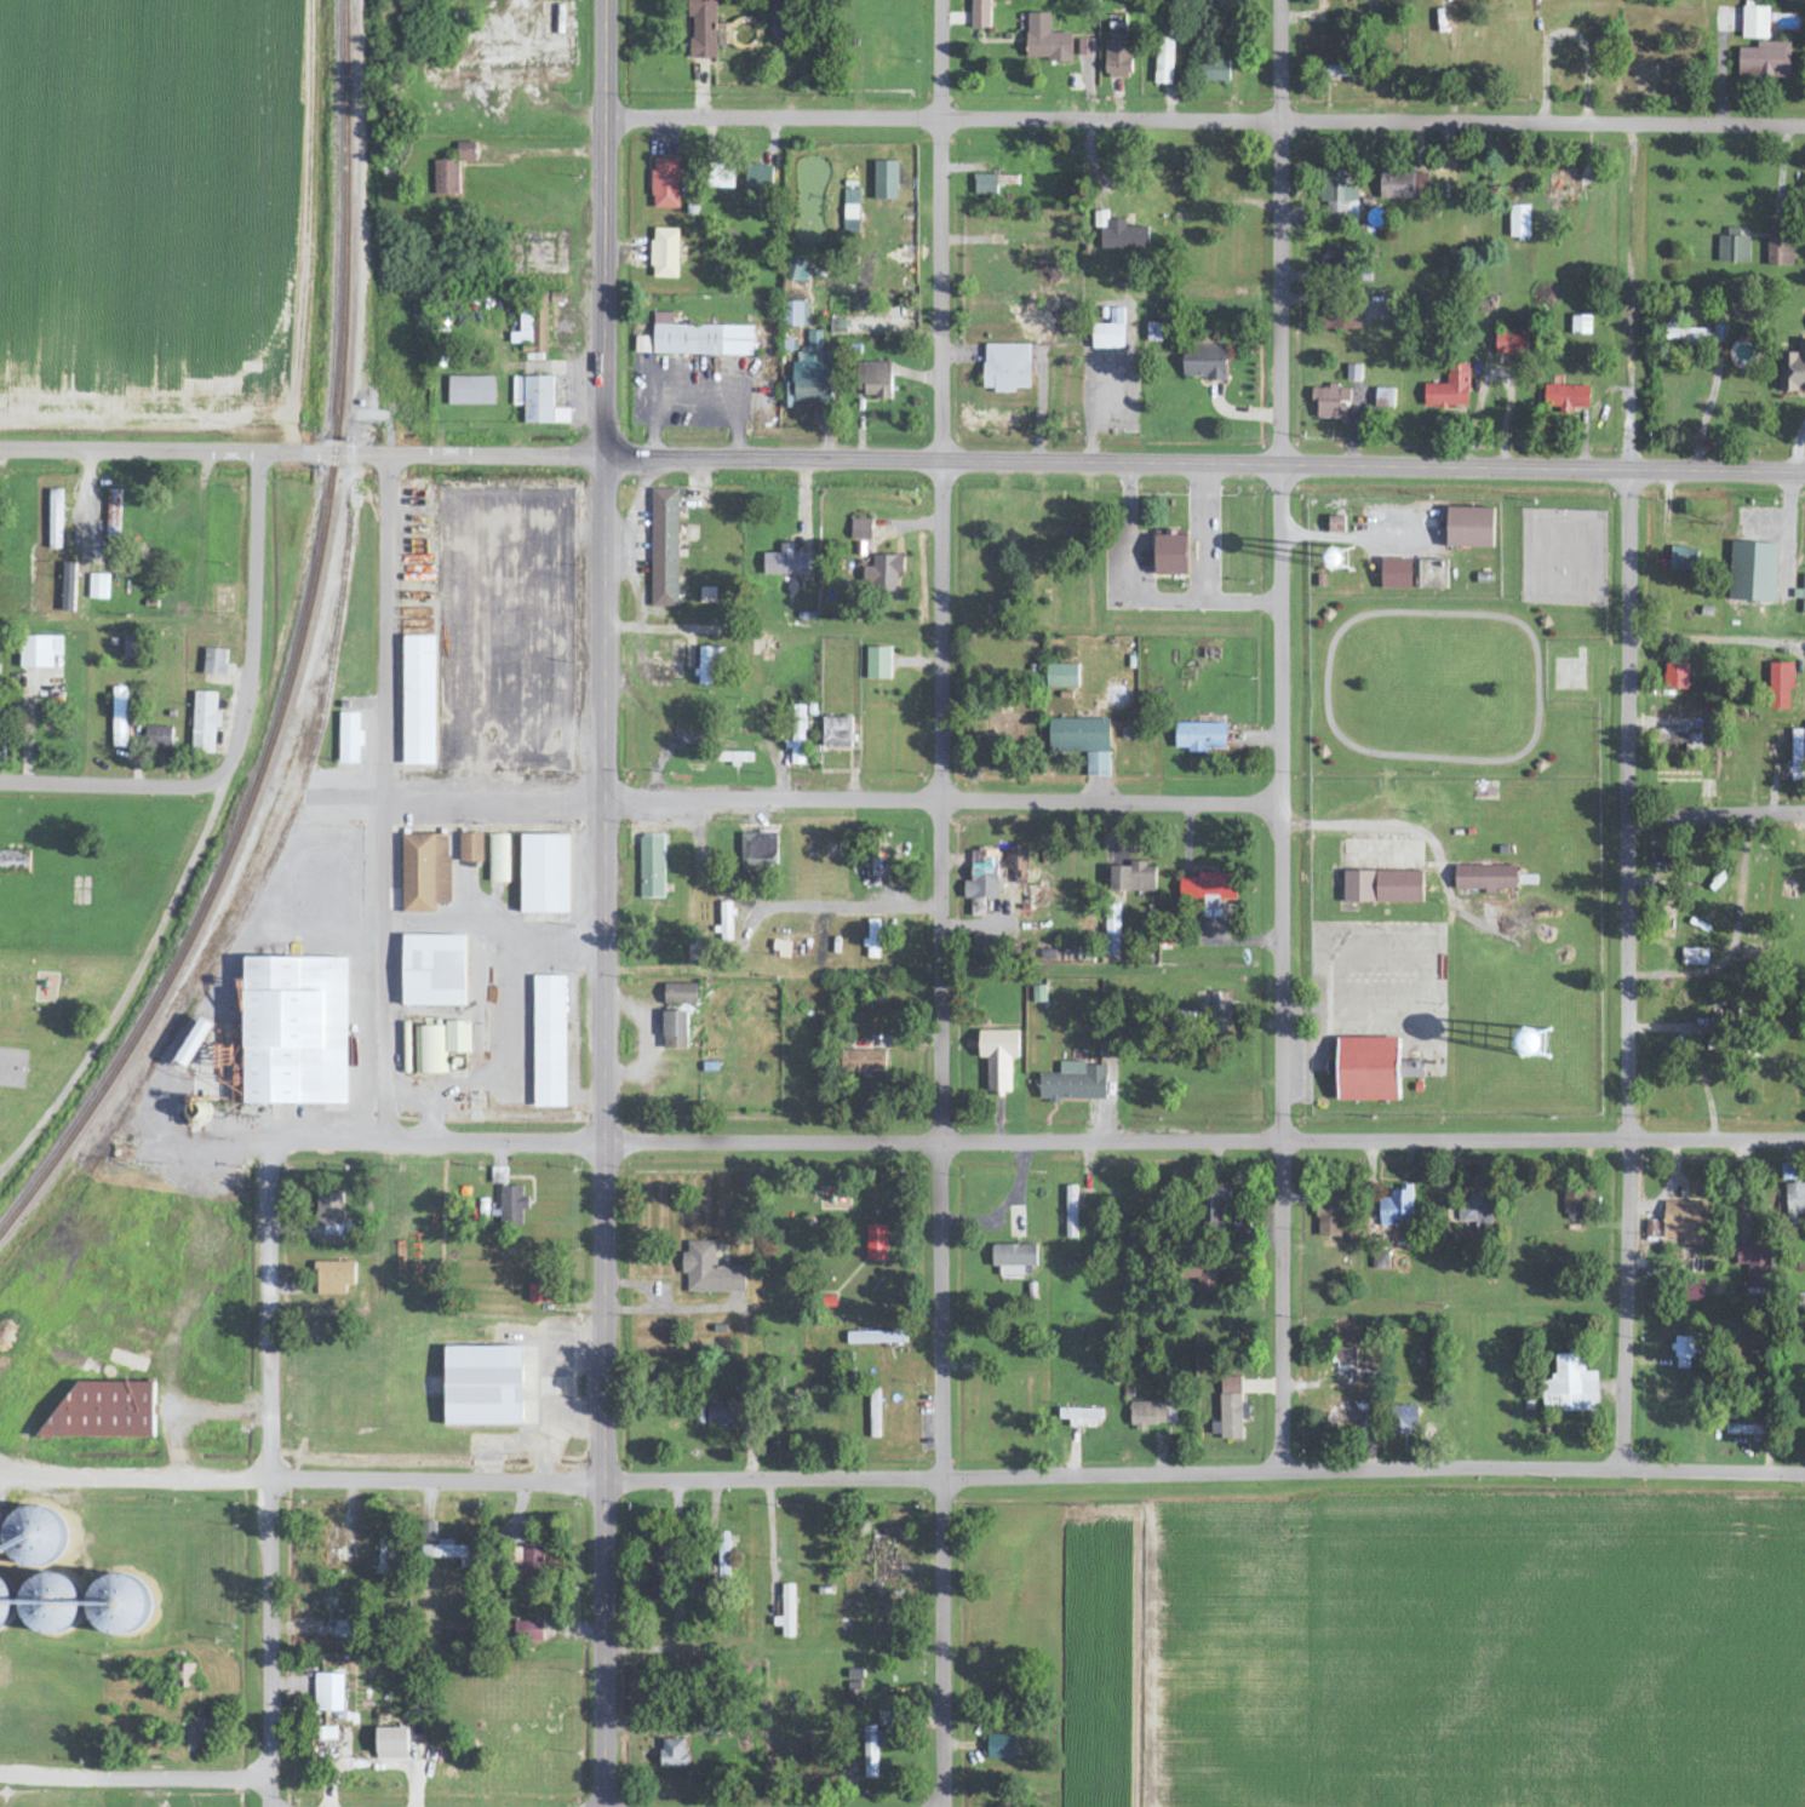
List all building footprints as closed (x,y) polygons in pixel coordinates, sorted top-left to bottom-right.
[(716,0),(688,0),(688,17),(691,17),(692,60),(717,60),(716,0)] [(788,40),(787,0),(771,0),(772,41),(788,40)] [(990,29),(991,0),(972,0),(971,29),(990,29)] [(1769,40),(1770,2),(1744,1),(1743,39),(1769,40)] [(1072,34),(1051,34),(1051,14),(1027,15),(1028,62),(1072,62),(1072,34)] [(1155,85),(1173,86),(1174,40),(1157,39),(1155,85)] [(1094,40),(1079,40),(1079,56),(1094,56),(1094,40)] [(1132,42),(1106,42),(1105,78),(1131,79),(1132,42)] [(1791,43),(1758,42),(1757,49),(1739,48),(1739,77),(1790,79),(1791,43)] [(1229,61),(1202,61),(1203,84),(1230,83),(1229,61)] [(1329,77),(1350,78),(1350,67),(1329,67),(1329,77)] [(475,162),(475,143),(457,144),(457,163),(475,162)] [(652,210),(679,210),(681,161),(653,160),(652,210)] [(459,162),(434,162),(434,196),(459,195),(459,162)] [(874,201),(898,201),(899,163),(874,162),(874,201)] [(734,190),(734,165),(708,164),(707,190),(734,190)] [(746,165),(746,192),(771,193),(772,166),(746,165)] [(1380,200),(1428,200),(1428,173),(1380,172),(1380,200)] [(975,196),(997,196),(998,176),(975,176),(975,196)] [(998,186),(1018,186),(1018,177),(998,176),(998,186)] [(843,220),(858,221),(859,190),(844,190),(843,220)] [(1530,239),(1530,207),(1511,207),(1510,238),(1530,239)] [(1108,221),(1108,212),(1094,212),(1094,229),(1101,229),(1101,250),(1149,249),(1149,228),(1126,228),(1126,221),(1108,221)] [(1769,267),(1794,267),(1793,223),(1768,224),(1769,267)] [(1719,237),(1718,264),(1750,264),(1750,238),(1740,238),(1740,229),(1728,229),(1728,237),(1719,237)] [(678,280),(679,230),(653,230),(652,279),(678,280)] [(1325,268),(1344,269),(1344,250),(1326,249),(1325,268)] [(806,285),(811,265),(791,260),(786,281),(806,285)] [(809,328),(809,303),(784,302),(783,327),(809,328)] [(532,345),(531,306),(520,306),(521,334),(510,334),(511,345),(532,345)] [(1093,350),(1124,350),(1124,310),(1110,310),(1110,326),(1093,326),(1093,350)] [(672,326),(673,313),(654,313),(653,355),(753,357),(754,327),(672,326)] [(1572,334),(1591,335),(1591,315),(1572,315),(1572,334)] [(1666,342),(1709,343),(1710,329),(1678,328),(1678,323),(1666,323),(1666,342)] [(1148,343),(1163,342),(1162,324),(1148,324),(1148,343)] [(1495,354),(1527,356),(1528,332),(1496,330),(1495,354)] [(782,409),(793,409),(793,403),(832,403),(832,351),(823,351),(823,332),(809,332),(809,348),(799,348),(799,363),(793,363),(793,378),(782,378),(782,409)] [(634,354),(650,354),(650,338),(635,338),(634,354)] [(1779,390),(1804,390),(1804,339),(1799,339),(1799,352),(1780,352),(1779,390)] [(1029,390),(1029,345),(984,345),(984,393),(1015,393),(1015,390),(1029,390)] [(1226,382),(1226,348),(1183,347),(1183,377),(1207,377),(1207,382),(1226,382)] [(891,399),(891,363),(858,363),(858,387),(864,387),(864,400),(891,399)] [(1425,383),(1424,406),(1469,408),(1470,363),(1448,363),(1447,384),(1425,383)] [(1347,380),(1361,381),(1362,365),(1347,364),(1347,380)] [(494,378),(448,378),(449,407),(495,406),(494,378)] [(513,405),(524,406),(524,424),(568,425),(568,413),(553,413),(554,379),(513,378),(513,405)] [(1591,386),(1547,385),(1546,407),(1590,409),(1591,386)] [(1352,389),(1339,389),(1339,387),(1312,386),(1311,401),(1317,401),(1317,418),(1344,419),(1345,401),(1351,401),(1352,389)] [(1376,408),(1395,408),(1395,389),(1377,388),(1376,408)] [(678,489),(652,488),(650,607),(677,607),(678,489)] [(435,489),(403,489),(403,765),(435,765),(435,489)] [(121,491),(107,490),(106,537),(120,537),(121,491)] [(1493,548),(1494,508),(1447,507),(1447,547),(1493,548)] [(871,520),(851,520),(851,539),(871,539),(871,520)] [(1155,530),(1155,574),(1187,574),(1188,531),(1155,530)] [(1729,600),(1776,601),(1778,544),(1731,542),(1729,600)] [(808,574),(808,553),(793,553),(793,544),(781,544),(781,554),(764,554),(764,574),(808,574)] [(1695,572),(1695,548),(1672,547),(1671,571),(1695,572)] [(897,591),(898,574),(903,574),(903,556),(874,555),(873,590),(897,591)] [(1412,559),(1382,558),(1382,588),(1412,588),(1412,559)] [(1419,588),(1448,588),(1448,560),(1420,560),(1419,588)] [(74,612),(75,563),(63,563),(62,612),(74,612)] [(109,575),(90,574),(89,599),(109,600),(109,575)] [(1804,575),(1804,590),(1794,590),(1794,599),(1803,599),(1802,614),(1804,614),(1804,575)] [(20,668),(52,669),(52,656),(62,656),(62,637),(21,636),(20,668)] [(123,657),(134,657),(135,637),(124,637),(123,657)] [(699,670),(697,670),(697,686),(715,686),(716,648),(699,647),(699,670)] [(867,679),(891,679),(891,647),(867,648),(867,679)] [(228,650),(205,648),(202,674),(225,677),(228,650)] [(1665,689),(1688,690),(1689,663),(1666,662),(1665,689)] [(1793,663),(1770,663),(1769,709),(1792,709),(1793,663)] [(1047,687),(1078,688),(1078,665),(1047,664),(1047,687)] [(113,748),(126,748),(125,687),(112,688),(113,748)] [(216,693),(193,692),(191,753),(213,753),(214,728),(221,728),(221,711),(216,710),(216,693)] [(792,706),(792,742),(788,742),(787,749),(791,749),(791,765),(804,765),(805,706),(792,706)] [(359,714),(340,713),(339,764),(359,765),(359,747),(363,748),(363,732),(359,732),(359,714)] [(852,718),(824,717),(823,747),(852,748),(852,718)] [(1109,719),(1049,720),(1050,752),(1087,752),(1087,775),(1110,775),(1109,719)] [(1226,724),(1176,723),(1176,750),(1226,751),(1226,724)] [(172,727),(147,726),(146,749),(171,750),(172,727)] [(742,833),(741,870),(776,871),(777,834),(742,833)] [(483,862),(482,834),(459,835),(460,862),(483,862)] [(449,835),(401,835),(403,914),(435,913),(435,904),(451,904),(449,835)] [(509,835),(489,835),(490,883),(510,882),(509,835)] [(568,835),(521,835),(521,914),(568,914),(568,835)] [(664,898),(663,835),(639,835),(640,898),(664,898)] [(1007,871),(1015,871),(1015,883),(1028,883),(1027,847),(1007,847),(1007,871)] [(29,851),(0,851),(0,873),(29,873),(29,851)] [(997,857),(984,857),(984,865),(971,865),(971,881),(964,881),(964,899),(998,898),(997,857)] [(1110,867),(1110,891),(1156,892),(1156,864),(1131,864),(1131,867),(1110,867)] [(1518,890),(1518,866),(1456,865),(1455,890),(1518,890)] [(1423,903),(1423,872),(1344,871),(1343,902),(1423,903)] [(1203,918),(1221,918),(1221,901),(1234,901),(1234,873),(1197,873),(1197,878),(1183,878),(1183,896),(1203,896),(1203,918)] [(732,941),(731,903),(720,903),(721,941),(732,941)] [(1120,904),(1106,904),(1106,955),(1120,955),(1120,904)] [(878,920),(866,921),(866,948),(868,948),(868,958),(879,958),(878,920)] [(465,1006),(464,935),(401,936),(402,1007),(465,1006)] [(1709,949),(1683,949),(1683,966),(1708,966),(1709,949)] [(345,958),(242,958),(243,1105),(346,1104),(345,958)] [(566,1108),(565,976),(533,976),(534,1108),(566,1108)] [(697,985),(664,985),(664,1005),(696,1005),(697,985)] [(1033,1003),(1046,1003),(1046,986),(1033,986),(1033,1003)] [(1211,1013),(1230,1014),(1231,993),(1212,993),(1211,1013)] [(687,1012),(663,1012),(663,1050),(687,1049),(687,1012)] [(209,1023),(197,1018),(176,1062),(188,1068),(209,1023)] [(469,1021),(445,1022),(446,1053),(470,1053),(469,1021)] [(445,1026),(415,1026),(416,1074),(446,1074),(445,1026)] [(1019,1031),(979,1031),(979,1058),(987,1058),(987,1092),(1012,1092),(1012,1059),(1019,1059),(1019,1031)] [(1101,1059),(1119,1058),(1118,1034),(1100,1035),(1101,1059)] [(1338,1101),(1398,1101),(1398,1037),(1337,1038),(1338,1101)] [(885,1051),(842,1050),(841,1073),(885,1073),(885,1051)] [(1399,1079),(1423,1078),(1423,1061),(1399,1061),(1399,1079)] [(1106,1101),(1106,1065),(1060,1064),(1060,1075),(1040,1074),(1040,1100),(1106,1101)] [(1796,1180),(1794,1164),(1781,1165),(1783,1182),(1796,1180)] [(507,1168),(492,1168),(491,1184),(506,1185),(507,1168)] [(1787,1184),(1788,1212),(1804,1212),(1804,1183),(1787,1184)] [(1204,1221),(1216,1222),(1216,1212),(1227,1212),(1228,1185),(1205,1184),(1204,1221)] [(1066,1239),(1078,1239),(1077,1186),(1066,1187),(1066,1239)] [(490,1217),(500,1217),(500,1224),(522,1225),(522,1211),(525,1211),(526,1187),(500,1187),(499,1204),(490,1204),(490,1217)] [(1413,1221),(1412,1188),(1390,1188),(1391,1198),(1379,1199),(1380,1227),(1392,1227),(1392,1221),(1413,1221)] [(1591,1190),(1565,1189),(1563,1215),(1589,1217),(1591,1190)] [(342,1193),(316,1194),(317,1226),(324,1226),(325,1237),(343,1236),(342,1193)] [(1343,1196),(1316,1196),(1318,1237),(1344,1237),(1343,1196)] [(1491,1198),(1470,1197),(1470,1202),(1459,1202),(1458,1223),(1491,1223),(1491,1198)] [(1664,1238),(1683,1238),(1682,1244),(1706,1245),(1707,1203),(1665,1202),(1664,1238)] [(867,1262),(888,1261),(888,1225),(866,1226),(867,1262)] [(1737,1265),(1748,1265),(1748,1286),(1765,1286),(1765,1274),(1771,1274),(1772,1239),(1748,1239),(1748,1248),(1737,1248),(1737,1265)] [(715,1243),(687,1242),(687,1253),(682,1253),(682,1276),(687,1276),(687,1293),(745,1294),(745,1268),(715,1267),(715,1243)] [(1036,1245),(992,1245),(993,1268),(999,1268),(999,1277),(1024,1277),(1023,1267),(1037,1266),(1036,1245)] [(316,1293),(355,1293),(355,1263),(316,1262),(316,1293)] [(1199,1296),(1218,1296),(1217,1263),(1189,1264),(1190,1279),(1198,1279),(1199,1296)] [(1704,1282),(1686,1281),(1686,1301),(1703,1302),(1704,1282)] [(528,1303),(552,1304),(552,1283),(529,1282),(528,1303)] [(906,1332),(847,1333),(847,1345),(906,1344),(906,1332)] [(1674,1369),(1693,1369),(1693,1337),(1675,1337),(1674,1369)] [(445,1427),(522,1426),(521,1347),(444,1348),(445,1427)] [(1597,1411),(1597,1372),(1583,1373),(1582,1355),(1554,1355),(1555,1381),(1544,1382),(1544,1412),(1597,1411)] [(1243,1438),(1243,1421),(1250,1421),(1249,1404),(1242,1404),(1241,1377),(1220,1377),(1221,1423),(1211,1423),(1212,1439),(1243,1438)] [(152,1439),(153,1384),(57,1382),(56,1437),(152,1439)] [(879,1390),(869,1391),(871,1439),(880,1439),(879,1390)] [(736,1403),(708,1402),(707,1425),(735,1426),(736,1403)] [(1131,1430),(1147,1430),(1147,1424),(1176,1425),(1176,1404),(1131,1403),(1131,1430)] [(1393,1434),(1419,1433),(1418,1406),(1393,1407),(1393,1434)] [(1101,1410),(1059,1409),(1059,1420),(1070,1420),(1070,1427),(1101,1428),(1101,1410)] [(1726,1435),(1763,1436),(1763,1426),(1727,1425),(1726,1435)] [(62,1560),(51,1505),(0,1515),(0,1526),(8,1570),(62,1560)] [(436,1544),(437,1523),(422,1522),(422,1543),(436,1544)] [(872,1578),(894,1579),(896,1533),(874,1532),(872,1578)] [(718,1579),(729,1579),(730,1533),(720,1533),(718,1579)] [(377,1575),(387,1576),(388,1539),(378,1538),(377,1575)] [(454,1541),(437,1541),(437,1546),(425,1546),(426,1559),(461,1558),(461,1571),(471,1570),(470,1547),(454,1547),(454,1541)] [(543,1546),(515,1547),(516,1580),(543,1579),(543,1546)] [(665,1600),(664,1566),(650,1566),(651,1601),(665,1600)] [(0,1583),(0,1629),(5,1626),(17,1611),(27,1629),(36,1635),(57,1635),(74,1626),(84,1613),(90,1627),(104,1637),(131,1636),(149,1612),(149,1611),(133,1578),(105,1578),(99,1582),(79,1607),(69,1585),(58,1577),(30,1578),(19,1593),(19,1602),(11,1606),(0,1583)] [(795,1585),(782,1585),(782,1618),(774,1618),(774,1628),(782,1628),(782,1639),(795,1639),(795,1585)] [(543,1622),(514,1622),(515,1641),(543,1641),(543,1622)] [(343,1713),(344,1675),(315,1675),(315,1712),(343,1713)] [(865,1779),(878,1779),(878,1746),(891,1746),(891,1732),(877,1732),(877,1727),(865,1727),(865,1779)] [(375,1730),(376,1761),(407,1760),(407,1729),(375,1730)] [(987,1760),(1012,1759),(1012,1735),(987,1736),(987,1760)] [(661,1768),(686,1767),(686,1740),(660,1741),(661,1768)]
